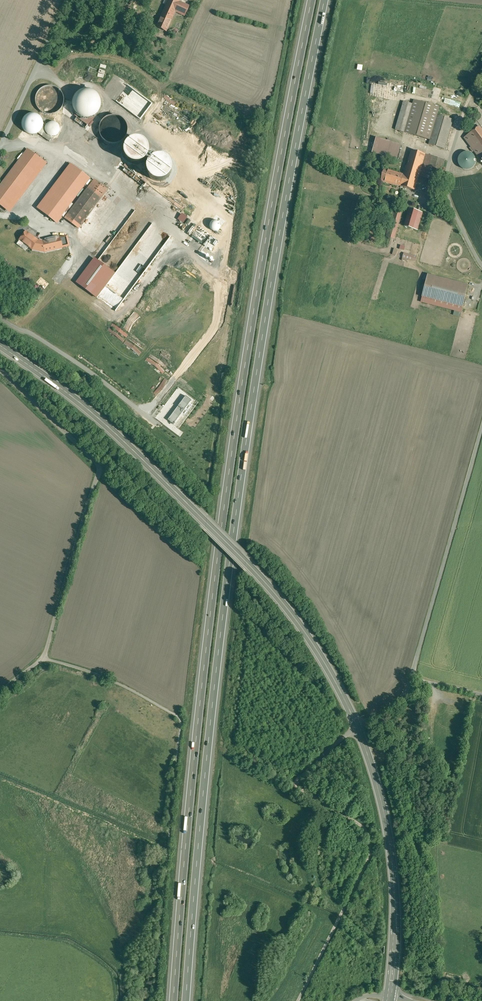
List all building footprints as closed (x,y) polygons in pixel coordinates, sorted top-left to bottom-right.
[(176,0),(168,0),(165,7),(175,12),(185,16),(189,6),(176,0)] [(175,12),(165,7),(157,26),(166,31),(175,12)] [(37,107),(40,111),(44,113),(49,114),(53,114),(57,112),(61,108),(63,104),(64,99),(62,94),(60,90),(56,87),(51,86),(46,86),(42,88),(38,91),(36,94),(35,99),(35,103),(37,107)] [(75,92),(74,102),(74,106),(74,105),(76,115),(87,117),(99,115),(101,105),(99,92),(87,90),(75,92)] [(146,111),(152,99),(149,97),(143,109),(146,111)] [(413,104),(404,101),(396,130),(405,132),(413,104)] [(419,101),(410,134),(426,138),(435,106),(419,101)] [(138,107),(135,113),(141,116),(144,111),(138,107)] [(43,128),(43,123),(42,119),(40,116),(36,114),(32,113),(28,114),(25,116),(22,120),(22,124),(23,128),(25,132),(29,134),(33,134),(37,134),(40,131),(43,128)] [(453,119),(437,115),(429,144),(445,149),(453,119)] [(118,142),(122,140),(125,137),(127,133),(127,128),(126,124),(123,120),(119,117),(115,116),(110,116),(106,118),(102,121),(100,125),(99,129),(100,134),(102,137),(105,141),(109,143),(113,143),(118,142)] [(58,124),(55,122),(54,122),(51,122),(49,123),(47,125),(45,127),(45,130),(46,133),(48,135),(51,136),(53,136),(56,136),(58,134),(59,132),(60,129),(59,126),(58,124)] [(480,126),(470,134),(481,149),(481,129),(480,126)] [(408,149),(401,147),(398,160),(404,161),(405,154),(407,154),(408,149)] [(0,185),(0,205),(10,213),(46,164),(27,149),(0,185)] [(412,150),(407,166),(406,165),(404,174),(405,175),(401,186),(415,190),(426,154),(412,150)] [(476,164),(476,161),(475,157),(474,155),(471,153),(467,152),(464,153),(461,155),(460,158),(459,161),(460,164),(462,167),(464,169),(468,170),(471,169),(474,167),(476,164)] [(445,160),(433,156),(426,178),(435,181),(438,182),(445,160)] [(70,164),(37,207),(56,222),(89,178),(70,164)] [(404,174),(385,169),(381,181),(396,186),(397,185),(401,186),(405,175),(404,174)] [(94,179),(65,218),(78,228),(108,190),(94,179)] [(438,182),(435,181),(431,195),(436,197),(440,182),(438,182)] [(220,206),(213,225),(224,229),(225,226),(222,225),(228,209),(220,206)] [(422,212),(410,208),(405,226),(417,230),(422,212)] [(395,210),(387,237),(394,239),(402,212),(395,210)] [(38,241),(26,231),(20,240),(24,243),(32,249),(34,247),(38,241)] [(38,241),(34,247),(38,249),(42,243),(38,241)] [(98,260),(79,285),(97,298),(115,273),(98,260)] [(468,286),(428,275),(423,296),(463,306),(468,286)] [(122,297),(125,300),(138,286),(134,283),(122,297)] [(463,306),(423,296),(421,302),(461,312),(463,306)] [(95,305),(93,309),(113,320),(119,309),(102,299),(98,306),(95,305)] [(126,338),(129,335),(113,323),(111,326),(126,338)] [(168,420),(173,424),(191,400),(185,396),(168,420)]
